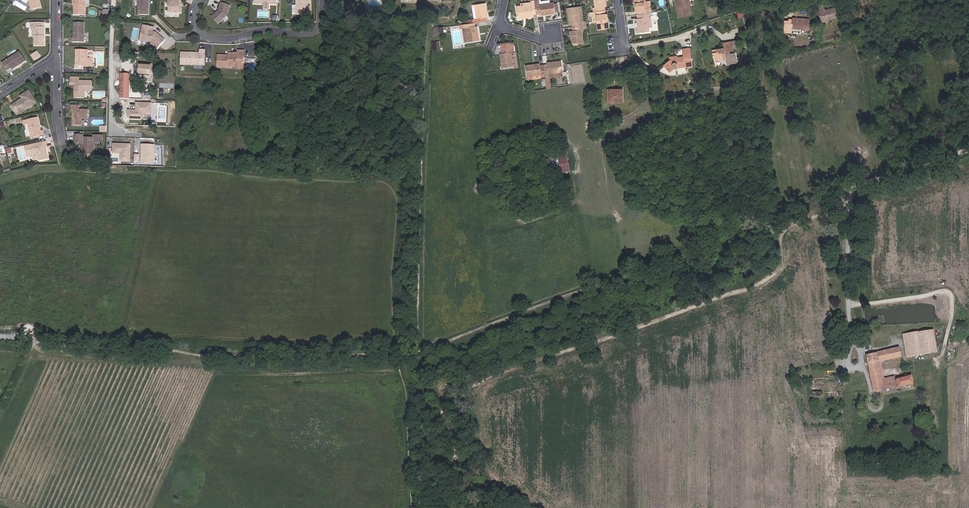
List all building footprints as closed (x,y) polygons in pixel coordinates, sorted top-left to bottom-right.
[(39,0),(28,0),(29,1),(31,10),(41,7),(39,0)] [(86,0),(73,0),(74,0),(74,6),(74,15),(85,15),(86,0)] [(149,0),(138,0),(138,15),(149,15),(149,7),(148,7),(148,5),(149,5),(149,0)] [(181,0),(168,0),(168,13),(181,13),(181,7),(179,7),(179,4),(181,4),(181,0)] [(306,7),(306,6),(307,6),(307,0),(296,0),(296,15),(307,15),(307,9),(306,8),(306,7)] [(532,1),(532,2),(532,4),(521,6),(516,6),(518,19),(534,17),(533,14),(537,14),(536,0),(532,1)] [(554,2),(550,3),(540,4),(539,0),(536,0),(537,14),(541,14),(541,15),(555,14),(554,2)] [(606,0),(594,0),(595,8),(593,8),(594,12),(605,11),(605,7),(606,7),(606,0)] [(646,3),(645,0),(634,0),(635,11),(637,11),(637,15),(651,13),(651,9),(647,10),(646,3)] [(690,0),(678,0),(680,9),(677,9),(679,17),(689,15),(688,7),(690,7),(691,6),(690,0)] [(227,16),(230,6),(221,2),(218,11),(211,17),(218,24),(227,16)] [(488,17),(486,3),(475,5),(477,19),(472,20),(473,23),(475,23),(487,21),(486,18),(488,17)] [(838,18),(836,8),(824,10),(823,5),(821,6),(821,8),(818,8),(821,21),(829,19),(829,20),(838,18)] [(581,22),(579,7),(567,8),(569,24),(572,23),(572,27),(586,25),(586,22),(584,22),(581,22)] [(109,19),(109,10),(104,10),(104,11),(100,11),(100,15),(104,16),(104,19),(109,19)] [(609,28),(607,14),(606,14),(605,11),(594,12),(590,13),(590,16),(592,16),(596,15),(597,23),(598,30),(609,28)] [(649,28),(648,17),(650,17),(652,17),(651,13),(637,15),(638,18),(636,19),(638,33),(649,32),(649,28)] [(808,30),(809,20),(793,18),(793,21),(792,26),(792,28),(800,29),(800,30),(808,30)] [(44,34),(44,23),(31,23),(31,28),(33,28),(33,37),(34,37),(34,46),(44,46),(44,36),(43,36),(43,34),(44,34)] [(84,42),(84,23),(74,23),(74,30),(75,30),(75,31),(74,31),(73,38),(72,38),(72,42),(84,42)] [(479,40),(477,26),(475,27),(475,23),(473,23),(467,24),(460,25),(460,29),(463,28),(465,43),(479,40)] [(584,44),(582,30),(587,29),(586,25),(572,27),(573,31),(571,31),(572,45),(584,44)] [(164,40),(158,35),(157,35),(156,34),(156,33),(153,32),(154,28),(143,26),(141,35),(143,35),(142,41),(151,43),(157,48),(164,40)] [(737,63),(735,54),(730,54),(730,51),(732,50),(731,42),(723,43),(724,49),(712,51),(714,60),(726,58),(727,64),(737,63)] [(517,67),(515,52),(514,52),(514,48),(502,49),(503,54),(500,54),(502,68),(513,66),(513,68),(517,67)] [(692,66),(689,48),(683,49),(684,56),(677,58),(677,56),(670,57),(670,61),(665,66),(670,72),(674,68),(676,68),(677,68),(686,66),(687,67),(692,66)] [(92,67),(92,58),(88,58),(88,50),(76,50),(76,59),(78,59),(78,61),(76,61),(76,66),(92,67)] [(205,65),(205,50),(200,50),(200,53),(181,53),(181,65),(205,65)] [(26,61),(20,52),(2,63),(7,71),(11,69),(12,70),(26,61)] [(244,63),(244,57),(237,57),(237,54),(234,54),(233,55),(232,54),(232,53),(228,53),(228,56),(217,55),(217,68),(228,68),(228,67),(237,67),(237,63),(244,63)] [(246,58),(245,68),(253,69),(254,59),(246,58)] [(563,76),(562,61),(547,63),(547,64),(544,65),(545,76),(549,76),(549,78),(563,76)] [(151,82),(152,65),(139,64),(138,76),(139,76),(139,80),(142,80),(141,82),(151,82)] [(545,76),(544,65),(540,65),(540,64),(525,66),(527,80),(541,78),(541,77),(545,76)] [(129,99),(129,74),(121,73),(120,99),(129,99)] [(91,91),(92,81),(79,81),(79,77),(70,77),(70,86),(74,86),(75,86),(75,88),(74,89),(74,98),(85,98),(85,91),(91,91)] [(36,102),(29,91),(23,95),(22,99),(11,106),(16,114),(36,102)] [(622,102),(622,91),(608,91),(608,102),(622,102)] [(151,115),(152,103),(135,102),(135,110),(129,110),(129,118),(143,119),(143,114),(151,115)] [(88,119),(88,110),(79,110),(79,105),(71,106),(71,110),(73,110),(73,116),(74,117),(74,119),(72,120),(72,125),(82,126),(82,119),(88,119)] [(41,131),(38,118),(24,121),(24,125),(28,124),(31,138),(44,135),(43,131),(41,131)] [(93,153),(94,142),(103,143),(103,136),(93,135),(93,138),(83,138),(83,135),(75,135),(75,143),(81,143),(81,146),(83,146),(82,148),(81,148),(81,155),(86,155),(86,153),(93,153)] [(48,159),(46,147),(47,147),(46,142),(25,147),(27,157),(32,155),(37,154),(38,159),(40,161),(48,159)] [(130,144),(112,143),(112,154),(120,154),(120,161),(130,162),(130,144)] [(154,163),(154,145),(141,144),(140,163),(154,163)] [(559,158),(562,172),(570,170),(568,157),(559,158)] [(937,352),(934,330),(909,334),(913,356),(937,352)] [(914,384),(912,376),(895,380),(895,377),(884,380),(883,378),(882,378),(879,363),(882,361),(902,357),(900,348),(889,350),(876,353),(867,355),(874,392),(881,391),(914,384)]
